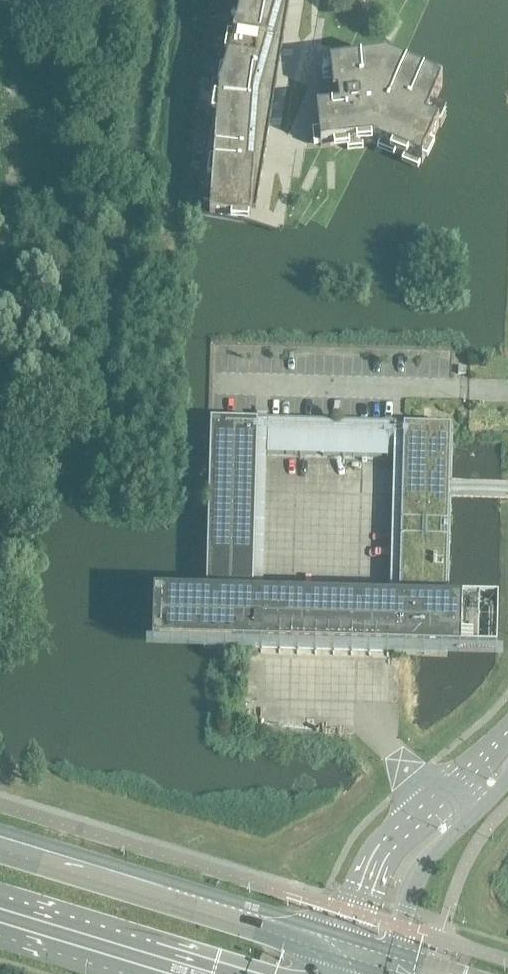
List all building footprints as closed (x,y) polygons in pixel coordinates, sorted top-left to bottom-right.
[(422,164),(440,124),(427,119),(442,85),(400,66),(385,59),(332,65),(332,59),(331,46),(322,45),(313,44),(318,16),(320,0),(212,0),(178,209),(187,210),(284,226),(297,149),(305,148),(321,147),(372,142),(422,164)] [(258,419),(257,419),(209,418),(204,597),(154,595),(153,646),(203,647),(202,649),(256,651),(256,648),(324,650),(393,652),(393,655),(414,655),(447,656),(447,654),(497,655),(498,605),(448,603),(449,594),(451,497),(448,497),(449,487),(449,479),(452,479),(453,440),(453,425),(405,424),(403,487),(400,602),(325,600),(252,599),(256,453),(258,419)] [(389,427),(394,427),(394,423),(267,420),(267,423),(268,423),(267,455),(268,455),(268,454),(387,457),(387,458),(388,458),(389,427)]
